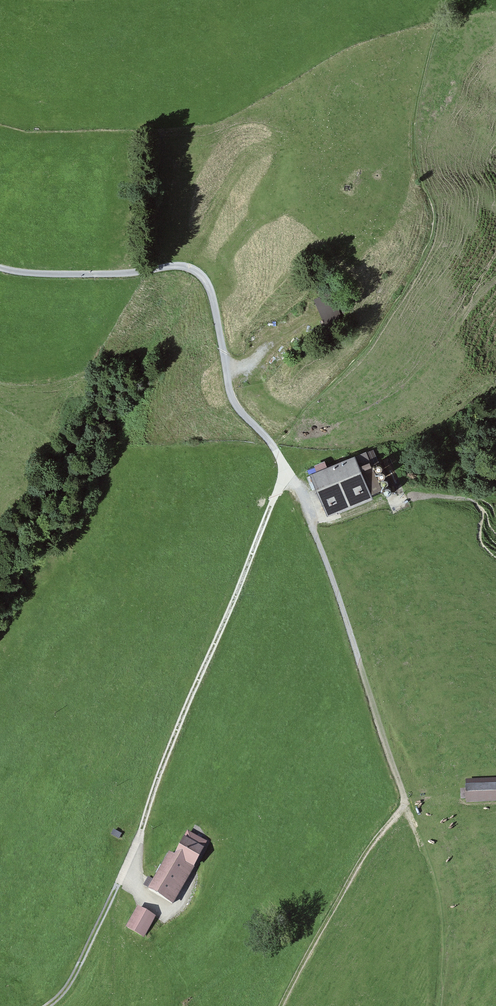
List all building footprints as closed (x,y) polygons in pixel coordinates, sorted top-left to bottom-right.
[(315,300),(324,323),(339,317),(330,294),(315,300)] [(370,453),(314,475),(330,516),(386,494),(370,453)] [(468,784),(468,803),(495,803),(495,784),(468,784)] [(180,857),(172,852),(151,890),(175,904),(206,851),(189,841),(180,857)] [(159,918),(141,908),(129,931),(146,940),(159,918)]
